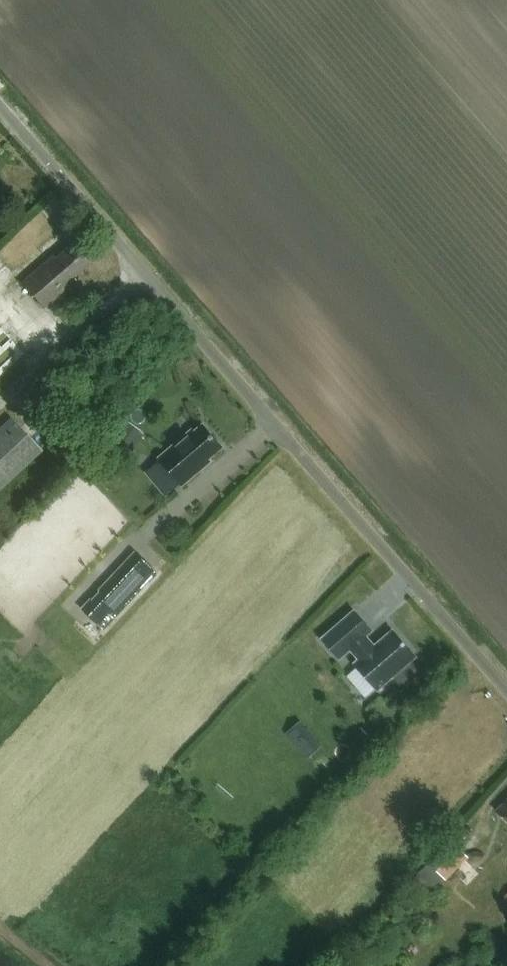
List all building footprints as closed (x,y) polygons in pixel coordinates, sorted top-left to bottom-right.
[(53,254),(21,282),(43,307),(75,279),(73,276),(89,262),(71,243),(55,257),(53,254)] [(26,353),(0,325),(0,377),(26,353)] [(8,418),(0,426),(0,490),(40,452),(8,418)] [(117,447),(135,438),(128,422),(110,431),(110,432),(106,434),(111,445),(115,443),(117,447)] [(193,428),(157,458),(183,488),(213,462),(211,459),(225,447),(204,422),(195,430),(193,428)] [(158,572),(135,550),(99,589),(101,591),(93,600),(91,598),(82,608),(105,629),(158,572)] [(418,656),(394,628),(376,643),(368,635),(374,630),(355,609),(322,637),(341,659),(351,650),(358,659),(354,663),(378,691),(394,677),(401,685),(418,670),(411,662),(418,656)] [(447,879),(470,857),(450,838),(428,860),(447,879)]
